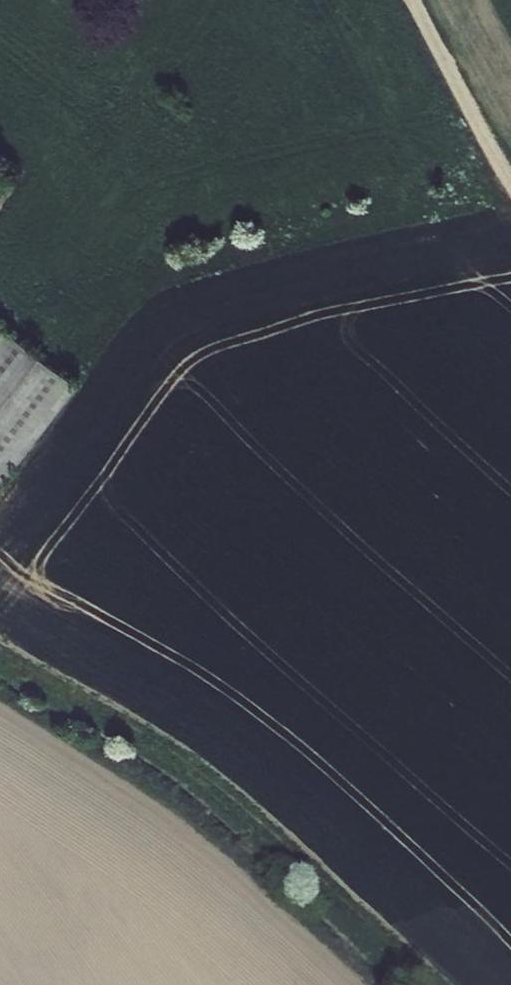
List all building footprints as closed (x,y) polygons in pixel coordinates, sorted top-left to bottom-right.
[(66,395),(0,342),(0,484),(66,395)]
